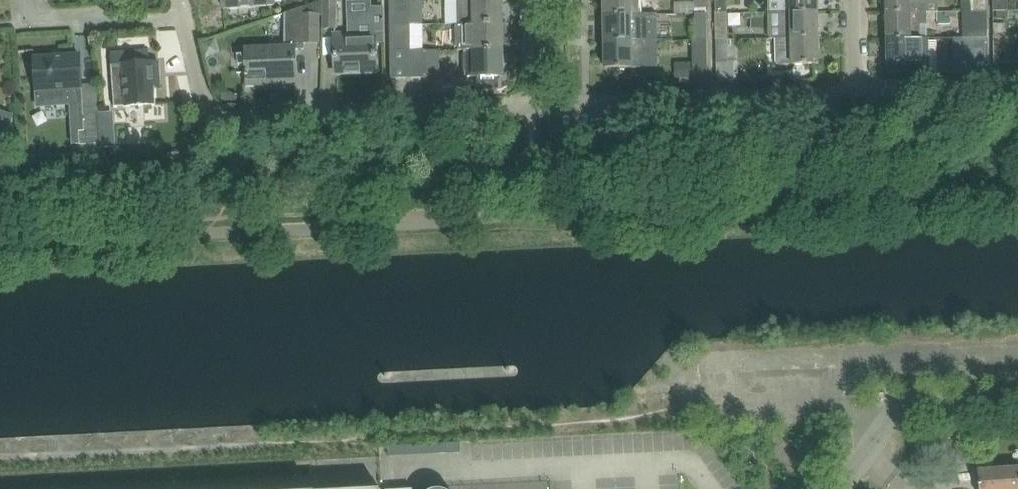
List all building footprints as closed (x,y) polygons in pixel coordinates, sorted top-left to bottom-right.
[(244,8),(275,5),(275,0),(224,0),(224,9),(244,8)] [(302,8),(302,43),(305,43),(319,43),(319,15),(323,15),(324,0),(302,8)] [(337,0),(324,0),(323,15),(323,28),(337,29),(337,0)] [(390,25),(411,25),(410,0),(390,0),(390,25)] [(460,25),(475,25),(502,24),(502,0),(460,0),(460,25)] [(644,15),(643,0),(652,0),(605,0),(605,16),(644,15)] [(707,15),(706,0),(694,0),(695,15),(707,15)] [(728,14),(727,5),(735,5),(735,0),(716,0),(716,15),(728,14)] [(819,12),(818,0),(781,0),(781,12),(819,12)] [(887,13),(927,12),(928,12),(927,0),(887,0),(887,13)] [(973,1),(973,12),(988,12),(987,0),(973,0),(973,1)] [(1008,10),(1008,0),(994,0),(994,10),(997,10),(1008,10)] [(973,1),(963,2),(963,11),(963,13),(973,12),(973,1)] [(348,32),(335,32),(335,42),(336,53),(337,73),(377,72),(376,43),(384,43),(384,7),(370,7),(371,15),(348,16),(348,32)] [(248,72),(247,72),(247,77),(248,77),(249,84),(267,83),(267,77),(296,77),(296,57),(296,50),(305,50),(305,43),(302,43),(302,8),(285,14),(285,49),(284,49),(267,49),(247,50),(248,72)] [(1008,10),(997,10),(997,19),(1009,19),(1008,10)] [(781,39),(791,38),(819,38),(819,12),(781,12),(781,39)] [(888,39),(913,39),(928,38),(927,12),(887,13),(888,39)] [(988,12),(973,12),(974,38),(988,38),(988,12)] [(716,15),(717,40),(728,39),(728,34),(728,14),(716,15)] [(605,41),(644,41),(657,40),(656,15),(644,15),(605,16),(605,41)] [(693,41),(707,40),(707,15),(695,15),(695,40),(693,40),(693,41)] [(1007,23),(994,24),(994,38),(1017,37),(1007,37),(1007,23)] [(460,25),(458,25),(458,26),(458,46),(458,51),(464,51),(476,51),(503,51),(503,45),(503,38),(507,38),(507,25),(502,25),(502,24),(475,25),(460,25)] [(411,25),(390,25),(390,50),(391,52),(411,51),(411,50),(411,25)] [(1017,64),(1017,37),(994,38),(995,64),(1017,64)] [(791,51),(777,52),(777,65),(781,65),(820,64),(819,38),(791,38),(791,51)] [(913,39),(888,39),(888,66),(907,66),(912,65),(912,75),(929,75),(928,38),(913,39)] [(974,38),(963,38),(963,74),(974,73),(976,73),(989,72),(988,38),(974,38)] [(729,39),(717,40),(717,63),(729,62),(729,39)] [(694,83),(708,83),(707,40),(693,41),(694,83)] [(606,68),(645,67),(644,41),(605,41),(606,68)] [(411,51),(391,52),(391,58),(391,71),(391,78),(426,77),(426,57),(426,50),(423,50),(411,50),(411,51)] [(149,51),(111,53),(113,73),(113,76),(115,108),(127,107),(156,105),(155,88),(154,78),(160,77),(159,62),(150,63),(149,51)] [(476,51),(464,51),(465,77),(479,77),(479,90),(499,89),(499,76),(503,76),(503,51),(476,51)] [(81,56),(35,59),(37,79),(37,91),(38,106),(70,104),(84,103),(83,88),(83,85),(82,76),(81,56)] [(691,62),(678,63),(679,78),(692,78),(691,62)] [(98,115),(98,107),(78,109),(81,157),(101,156),(100,148),(98,115)] [(9,159),(17,133),(9,131),(14,115),(0,111),(0,156),(9,159)] [(114,114),(98,115),(100,148),(115,147),(114,114)] [(979,472),(980,488),(1017,488),(1017,469),(979,472)]
